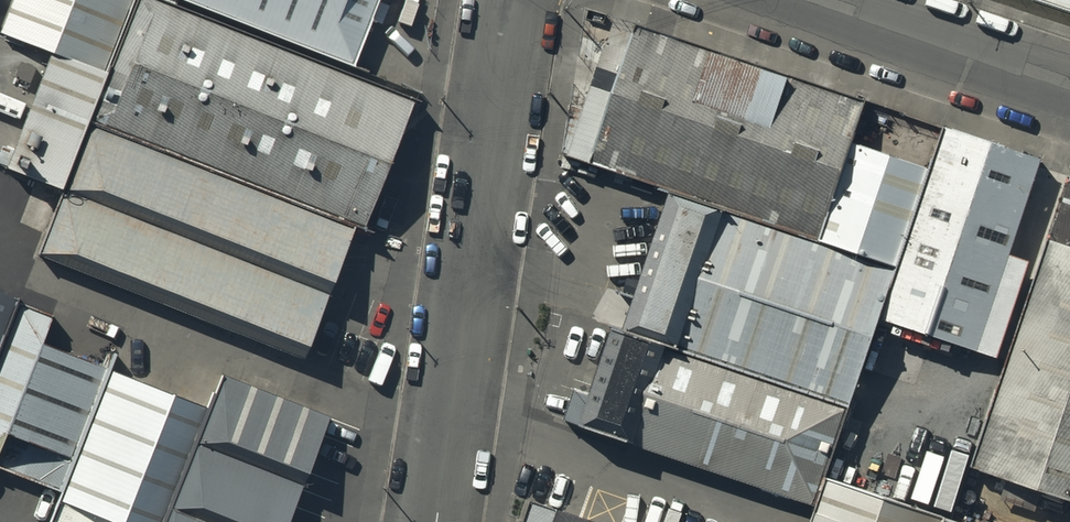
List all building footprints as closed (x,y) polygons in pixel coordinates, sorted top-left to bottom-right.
[(0,1),(0,15),(43,31),(0,144),(0,147),(62,170),(65,161),(126,0),(0,0),(0,1)] [(347,53),(206,0),(126,0),(65,161),(70,162),(326,258),(336,262),(406,75),(347,53)] [(347,53),(367,0),(206,0),(347,53)] [(679,190),(819,238),(851,147),(864,112),(633,32),(589,159),(679,190)] [(931,174),(900,265),(883,317),(976,350),(1041,161),(946,129),(931,174)] [(819,238),(900,265),(931,174),(851,147),(819,238)] [(326,258),(70,162),(41,239),(297,335),(326,258)] [(1069,250),(1069,174),(1047,242),(1069,250)] [(819,238),(679,190),(635,317),(630,332),(811,394),(851,408),(883,317),(900,265),(819,238)] [(1047,242),(971,466),(1069,499),(1069,250),(1047,242)] [(12,300),(0,296),(0,331),(12,300)] [(827,479),(851,408),(811,394),(630,332),(617,328),(598,384),(594,396),(576,391),(566,421),(741,480),(818,506),(827,479)] [(0,331),(0,465),(68,491),(114,371),(1,329),(0,331)] [(114,371),(68,491),(57,521),(163,521),(207,406),(114,371)] [(163,521),(301,521),(339,422),(218,376),(207,406),(163,521)] [(943,518),(827,479),(818,506),(812,521),(941,521),(943,518)] [(545,511),(541,521),(578,521),(545,511)]
